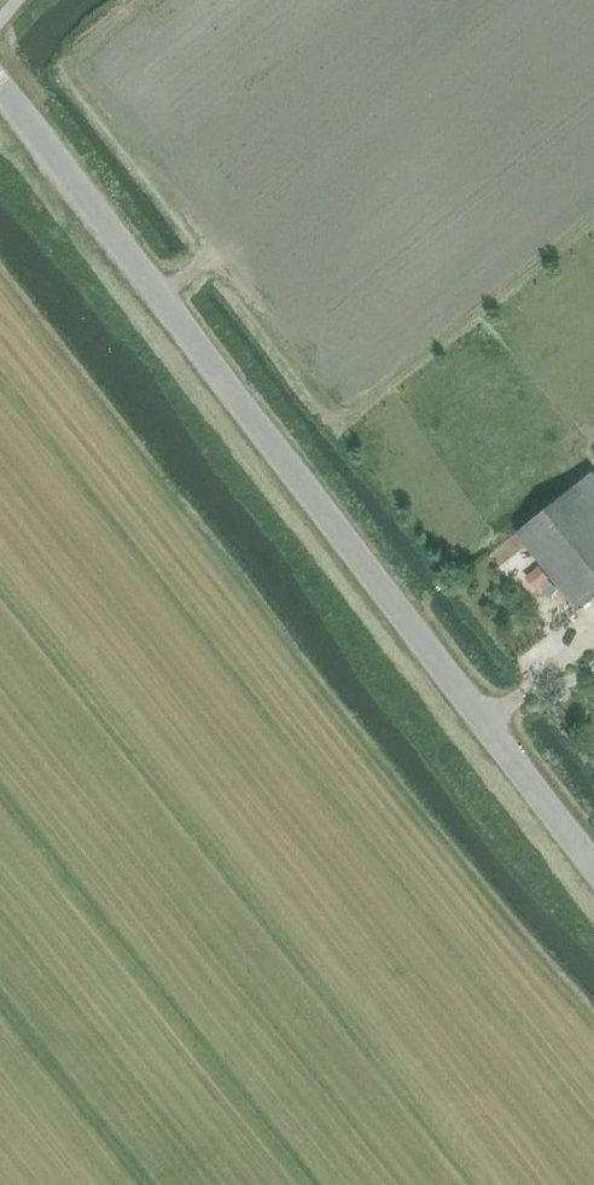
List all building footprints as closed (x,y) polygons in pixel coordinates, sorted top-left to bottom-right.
[(517,532),(578,607),(593,595),(593,473),(593,471),(517,532)]
